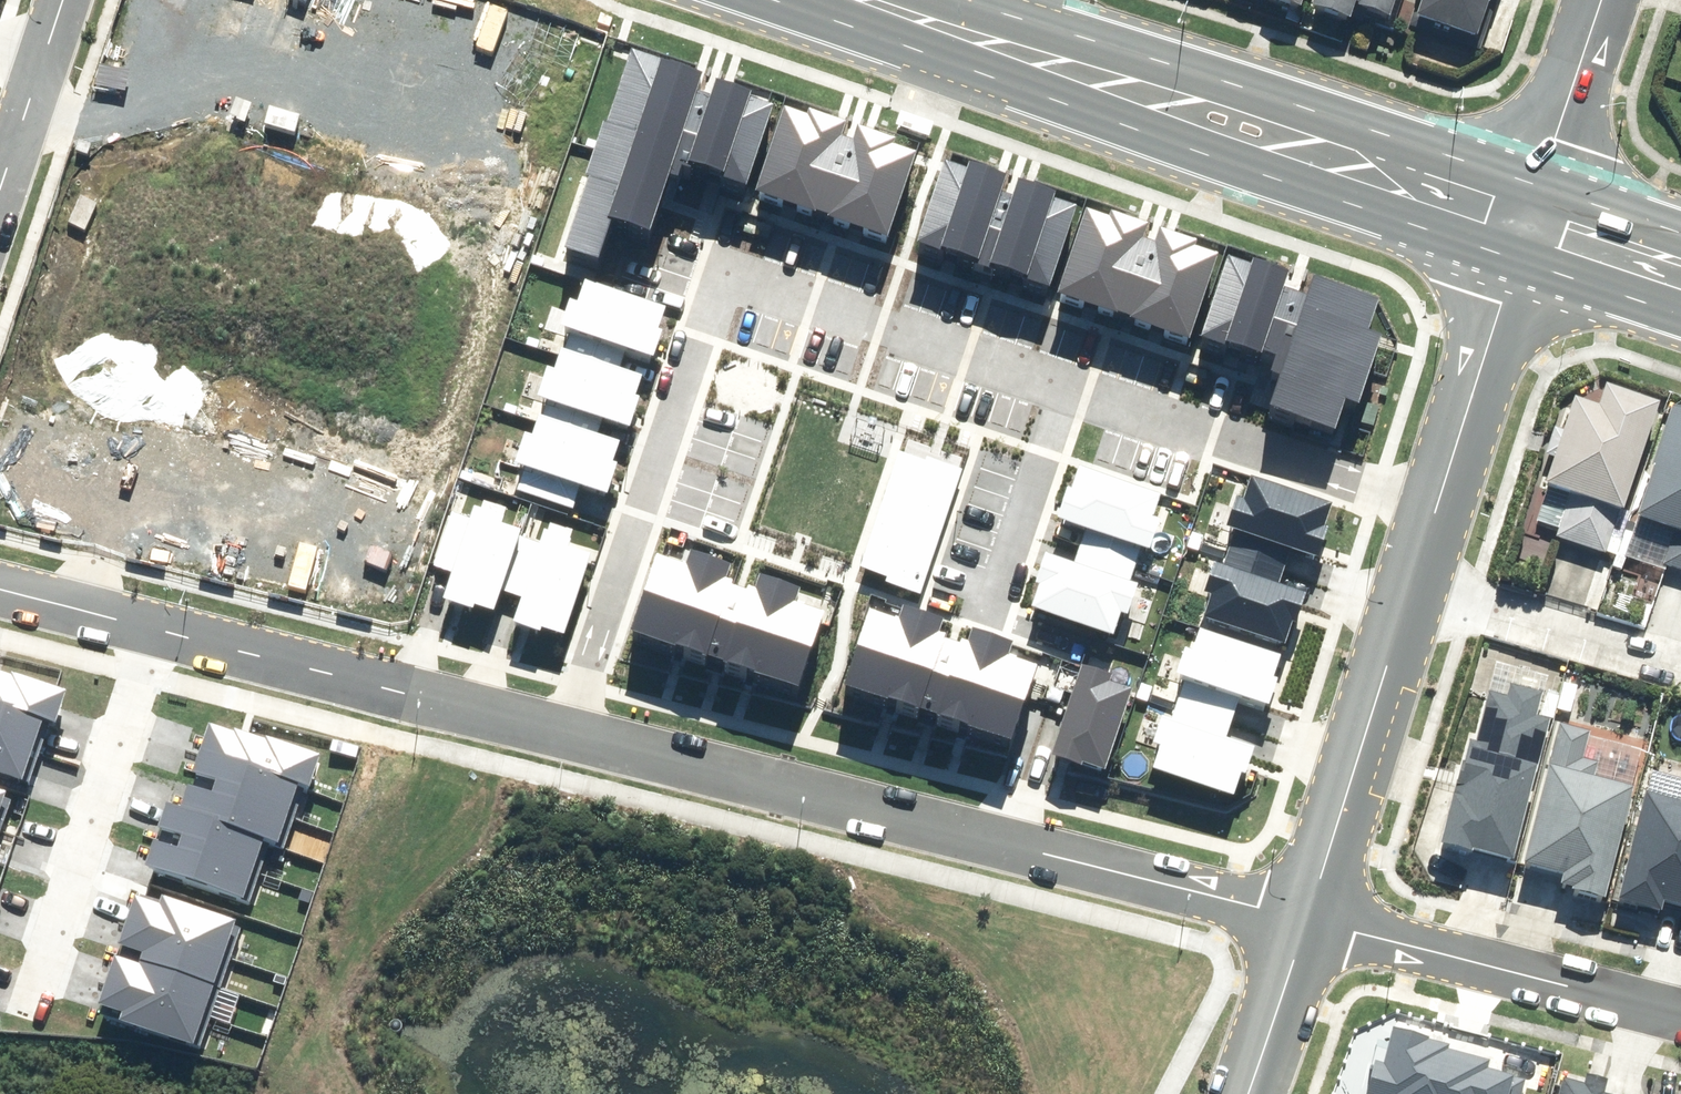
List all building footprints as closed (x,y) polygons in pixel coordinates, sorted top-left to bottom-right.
[(1305,0),(1257,0),(1263,2),(1261,9),(1298,21),(1305,0)] [(1397,0),(1309,0),(1303,18),(1347,33),(1352,16),(1356,18),(1355,20),(1387,31),(1397,0)] [(1409,9),(1417,12),(1411,33),(1475,54),(1490,6),(1495,7),(1497,0),(1412,0),(1409,9)] [(629,57),(561,254),(601,268),(614,232),(651,245),(707,83),(629,57)] [(716,92),(690,174),(720,183),(718,191),(750,203),(777,118),(751,111),(754,103),(716,92)] [(804,127),(777,118),(750,203),(888,247),(916,161),(896,155),(898,149),(807,119),(804,127)] [(943,167),(914,249),(978,271),(1009,185),(972,172),(970,177),(943,167)] [(983,272),(1047,294),(1076,213),(1050,204),(1051,199),(1014,185),(983,272)] [(1110,225),(1083,216),(1055,301),(1192,346),(1222,260),(1202,253),(1204,247),(1113,218),(1110,225)] [(1222,260),(1192,346),(1257,369),(1260,360),(1283,296),(1287,283),(1222,260)] [(588,281),(564,348),(621,368),(628,348),(653,357),(665,323),(658,321),(663,307),(588,281)] [(1283,296),(1260,360),(1275,365),(1271,377),(1279,380),(1268,414),(1335,435),(1345,406),(1360,411),(1383,338),(1372,335),(1381,307),(1312,285),(1306,303),(1283,296)] [(566,352),(542,420),(598,440),(605,419),(631,428),(643,395),(636,393),(641,379),(566,352)] [(1603,557),(1655,412),(1602,394),(1595,413),(1569,404),(1537,492),(1565,502),(1552,539),(1603,557)] [(1664,416),(1627,521),(1670,537),(1658,569),(1680,577),(1680,422),(1664,416)] [(543,422),(519,489),(575,510),(582,489),(608,498),(619,465),(613,463),(618,449),(543,422)] [(902,456),(864,569),(888,577),(886,583),(921,594),(963,469),(928,457),(926,464),(902,456)] [(1159,498),(1080,472),(1073,493),(1067,491),(1056,523),(1087,533),(1081,548),(1135,566),(1141,550),(1149,553),(1159,523),(1151,521),(1159,498)] [(1326,525),(1333,504),(1254,478),(1246,500),(1238,498),(1228,527),(1237,530),(1231,546),(1285,564),(1290,549),(1321,559),(1331,527),(1326,525)] [(453,512),(434,567),(451,573),(440,602),(473,613),(476,606),(495,612),(503,589),(522,534),(502,527),(505,520),(474,509),(471,519),(453,512)] [(522,534),(503,589),(522,595),(512,625),(543,635),(545,628),(565,634),(592,556),(573,550),(576,543),(544,531),(541,541),(522,534)] [(1208,615),(1287,642),(1294,621),(1299,623),(1310,590),(1280,580),(1285,564),(1231,546),(1225,564),(1217,561),(1207,590),(1215,593),(1208,615)] [(1041,588),(1034,609),(1113,636),(1120,613),(1128,616),(1138,587),(1129,584),(1135,566),(1081,548),(1076,564),(1046,554),(1035,587),(1041,588)] [(659,572),(637,642),(714,666),(737,592),(726,588),(730,575),(687,561),(681,579),(659,572)] [(714,666),(794,691),(815,621),(790,613),(796,595),(753,582),(749,595),(737,592),(714,666)] [(871,624),(850,694),(926,717),(949,643),(938,640),(942,627),(899,613),(893,631),(871,624)] [(926,717),(1006,742),(1028,672),(1002,665),(1008,647),(965,633),(961,647),(949,643),(926,717)] [(1272,681),(1279,660),(1200,634),(1193,656),(1185,654),(1175,683),(1183,686),(1178,702),(1232,720),(1237,705),(1267,715),(1278,683),(1272,681)] [(1082,666),(1053,754),(1105,771),(1130,692),(1109,686),(1112,676),(1082,666)] [(0,672),(0,776),(29,784),(47,722),(57,726),(67,692),(0,672)] [(1507,870),(1552,702),(1506,690),(1502,704),(1483,699),(1470,747),(1465,745),(1458,769),(1454,768),(1431,856),(1471,866),(1472,861),(1507,870)] [(1154,772),(1233,798),(1240,777),(1246,779),(1257,746),(1226,736),(1232,720),(1178,702),(1172,720),(1163,717),(1154,746),(1162,749),(1154,772)] [(1557,883),(1554,892),(1601,904),(1629,797),(1592,788),(1598,765),(1583,761),(1591,731),(1559,722),(1545,773),(1543,773),(1516,873),(1557,883)] [(236,738),(211,729),(183,812),(170,808),(151,867),(246,898),(265,840),(282,845),(302,785),(313,789),(325,753),(240,725),(236,738)] [(13,788),(0,784),(0,829),(13,788)] [(136,902),(99,1004),(125,1013),(122,1022),(199,1049),(243,926),(169,900),(165,912),(136,902)] [(1554,1089),(1553,1093),(1601,1093),(1603,1087),(1577,1080),(1574,1093),(1554,1089)]
